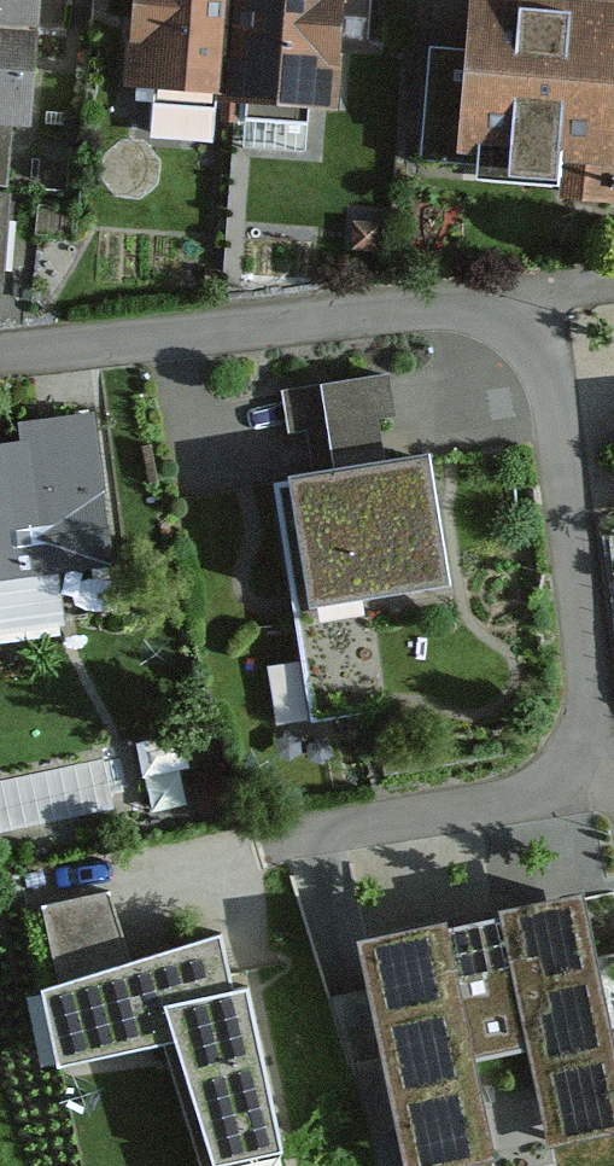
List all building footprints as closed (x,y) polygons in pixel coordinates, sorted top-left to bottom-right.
[(33,31),(35,0),(0,0),(0,29),(33,31)] [(241,0),(143,0),(135,88),(232,96),(241,0)] [(338,0),(241,0),(232,96),(329,104),(338,0)] [(432,57),(423,157),(613,174),(613,15),(491,4),(486,61),(432,57)] [(0,29),(0,119),(11,120),(27,121),(33,31),(0,29)] [(156,105),(154,134),(218,139),(220,109),(156,105)] [(0,119),(0,182),(7,183),(11,120),(0,119)] [(0,198),(0,290),(40,294),(48,203),(0,198)] [(0,457),(0,614),(3,635),(62,628),(56,580),(128,571),(108,417),(21,428),(24,454),(0,457)] [(431,474),(272,506),(316,728),(397,712),(379,622),(457,607),(431,474)] [(50,895),(91,1047),(179,1023),(218,1165),(302,1165),(316,1162),(265,976),(255,979),(239,918),(146,943),(127,874),(50,895)] [(389,926),(435,1160),(613,1125),(613,998),(592,887),(389,926)]
